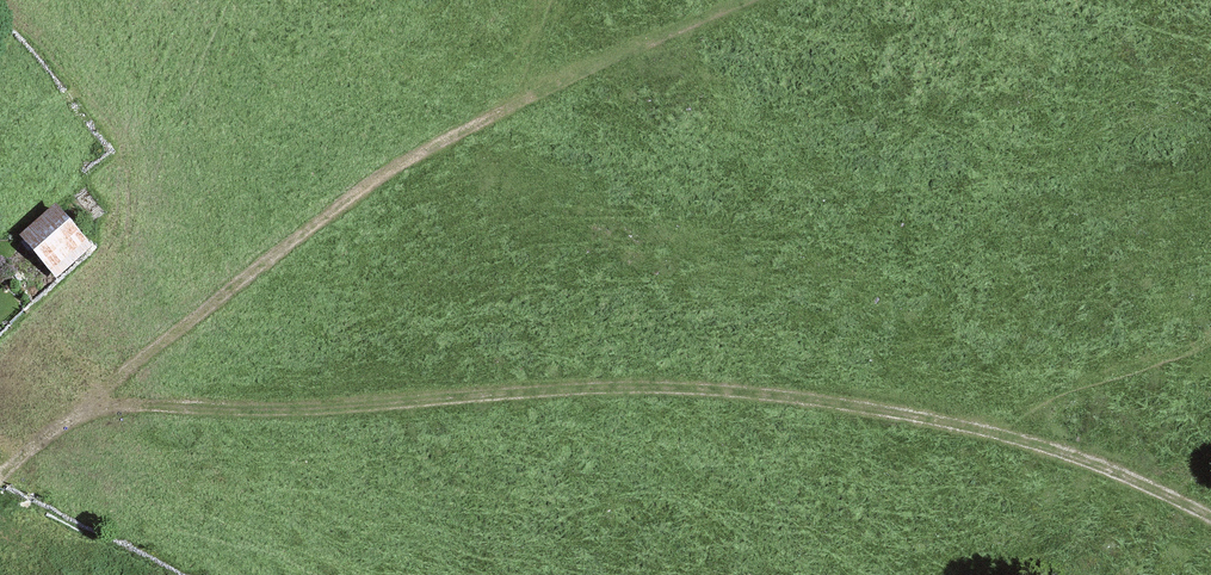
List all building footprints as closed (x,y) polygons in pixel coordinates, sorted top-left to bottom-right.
[(98,252),(58,210),(24,242),(64,284),(98,252)]
